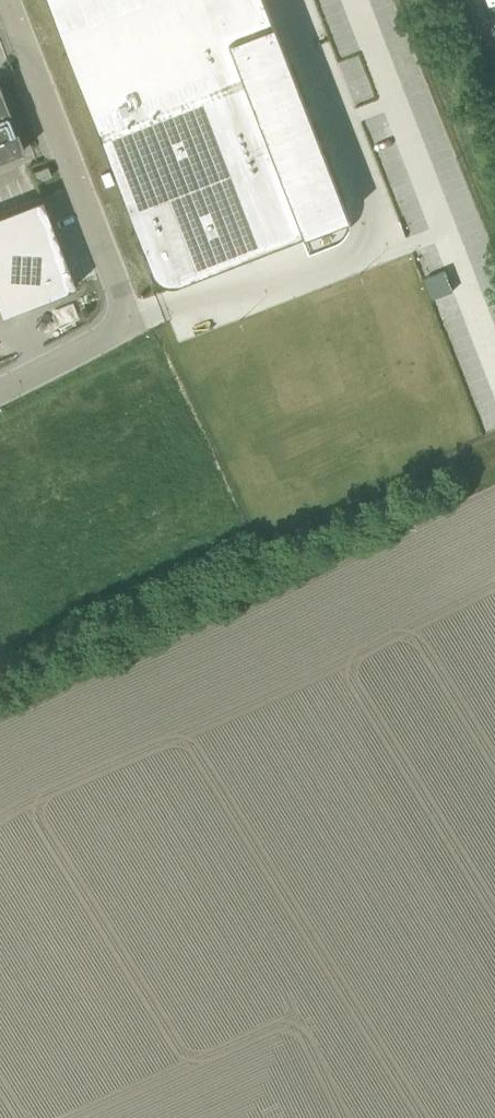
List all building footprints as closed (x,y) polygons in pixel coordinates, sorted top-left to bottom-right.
[(158,259),(177,251),(193,289),(341,229),(344,228),(346,226),(348,224),(350,222),(351,220),(353,217),(353,215),(354,212),(354,209),(354,206),(354,203),(353,201),(352,198),(271,0),(53,0),(158,259)] [(24,149),(0,86),(0,159),(24,149)] [(48,165),(33,171),(37,181),(52,175),(48,165)] [(0,212),(0,312),(1,315),(76,286),(42,196),(0,212)]
